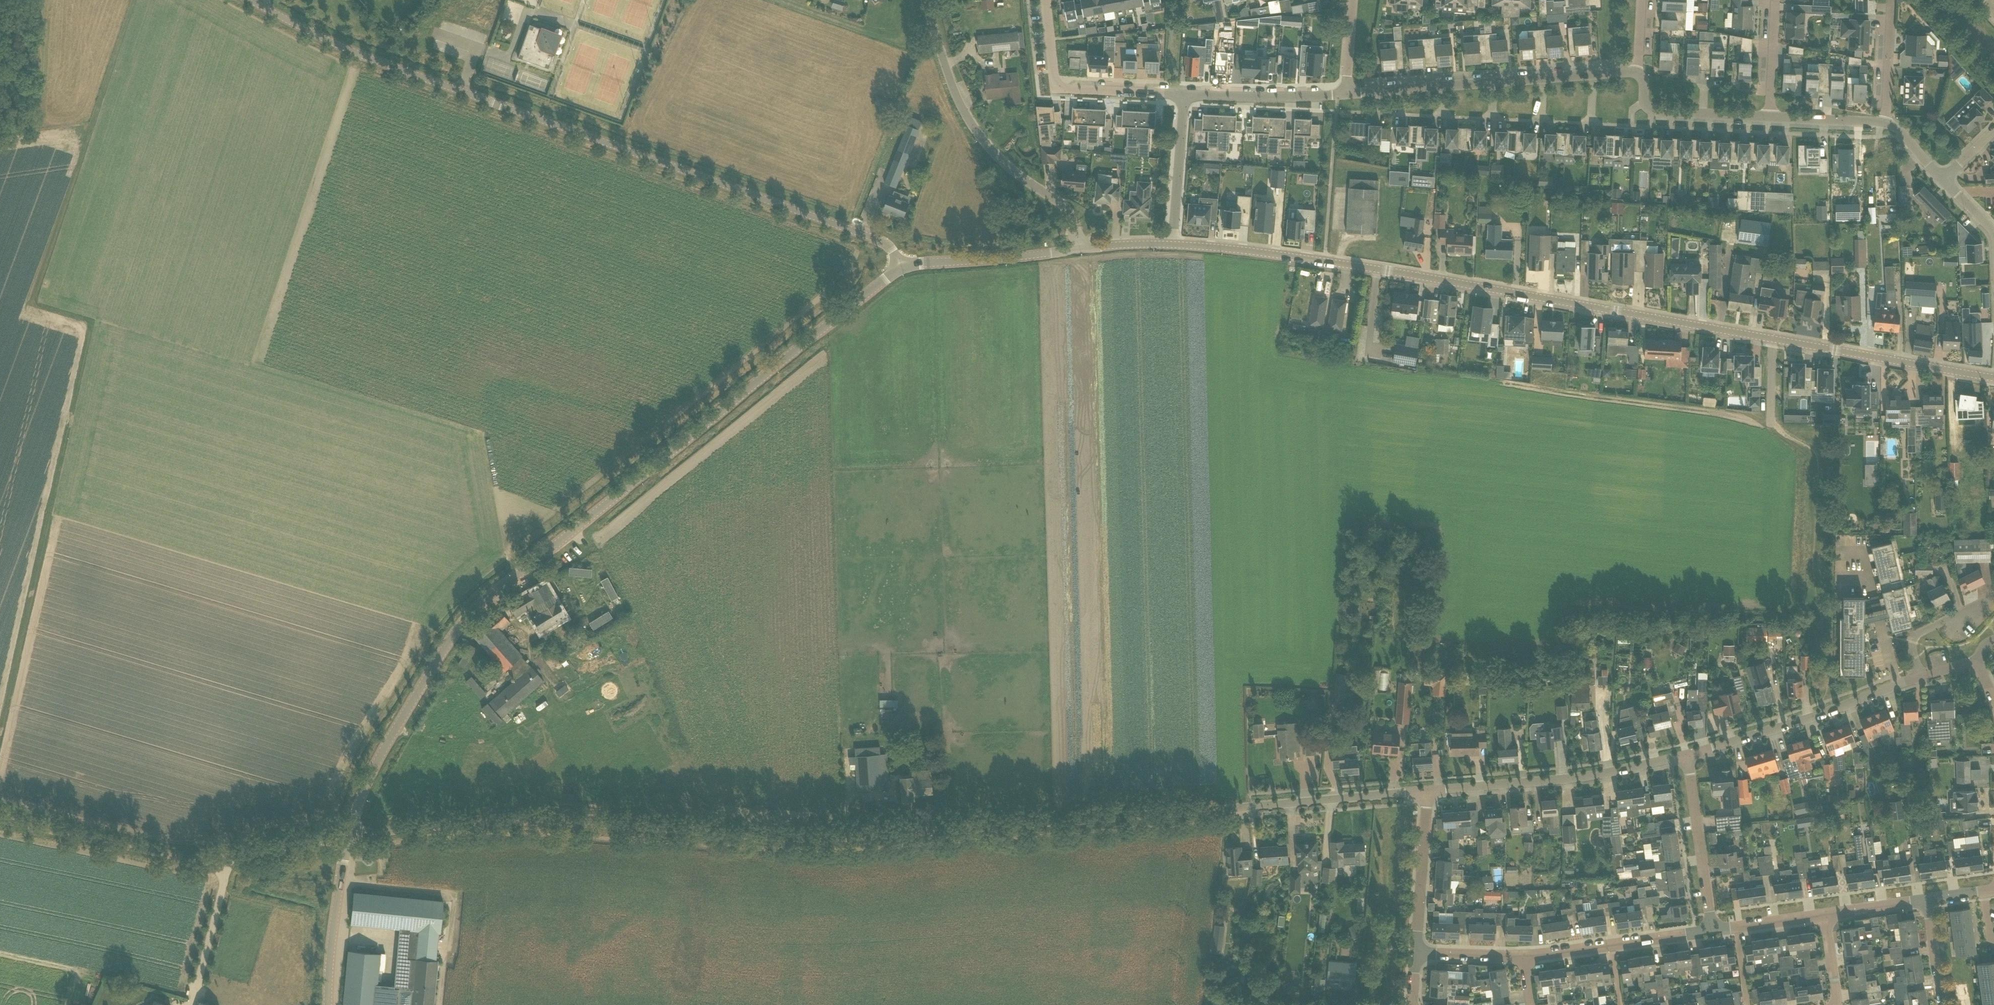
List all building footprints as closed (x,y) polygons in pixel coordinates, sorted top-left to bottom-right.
[(842,1),(839,0),(831,0),(830,7),(840,9),(842,1)] [(981,9),(993,7),(992,0),(980,0),(981,9)] [(1084,16),(1081,4),(1076,5),(1075,0),(1074,0),(1064,2),(1064,1),(1063,1),(1065,8),(1063,8),(1062,8),(1063,16),(1064,16),(1066,15),(1067,20),(1068,20),(1067,19),(1077,17),(1078,24),(1085,23),(1084,17),(1084,16)] [(1091,0),(1081,0),(1081,4),(1084,16),(1094,14),(1091,0)] [(1102,0),(1091,0),(1094,14),(1104,12),(1102,0)] [(1112,0),(1102,0),(1104,12),(1114,10),(1112,0)] [(1123,0),(1112,0),(1114,10),(1124,8),(1123,0)] [(1133,0),(1123,0),(1124,8),(1134,7),(1133,0)] [(1145,5),(1144,5),(1146,13),(1146,12),(1152,11),(1152,12),(1163,10),(1161,0),(1144,0),(1145,5)] [(1277,14),(1277,12),(1290,10),(1289,0),(1271,0),(1266,1),(1267,5),(1239,9),(1240,19),(1277,14)] [(1455,6),(1466,7),(1466,10),(1474,10),(1474,7),(1474,0),(1455,0),(1455,6)] [(1511,0),(1493,0),(1493,4),(1502,4),(1501,18),(1510,17),(1511,0)] [(1510,17),(1519,16),(1520,5),(1529,6),(1529,0),(1511,0),(1510,17)] [(1564,13),(1563,6),(1554,6),(1554,0),(1546,0),(1547,14),(1558,14),(1564,13)] [(1589,0),(1565,0),(1565,5),(1563,6),(1564,13),(1566,13),(1586,11),(1589,10),(1589,0)] [(1687,0),(1668,0),(1668,1),(1662,0),(1662,10),(1667,10),(1686,11),(1687,0)] [(1719,9),(1719,0),(1710,0),(1710,9),(1719,9)] [(1732,28),(1752,29),(1753,6),(1747,6),(1747,0),(1733,0),(1732,28)] [(1308,3),(1309,12),(1319,11),(1318,1),(1308,3)] [(1707,10),(1708,2),(1698,2),(1698,10),(1707,10)] [(1299,4),(1291,6),(1292,10),(1292,14),(1300,13),(1299,4)] [(1814,5),(1814,13),(1831,14),(1831,6),(1814,5)] [(1223,10),(1216,12),(1217,22),(1222,22),(1225,22),(1223,10)] [(1661,28),(1671,29),(1684,30),(1685,30),(1686,11),(1667,10),(1667,19),(1661,19),(1661,28)] [(1787,12),(1785,37),(1803,38),(1804,12),(1787,12)] [(1566,21),(1566,13),(1564,13),(1558,14),(1559,22),(1566,21)] [(1303,17),(1282,15),(1281,25),(1302,27),(1303,17)] [(1707,28),(1707,20),(1696,20),(1696,28),(1707,28)] [(1851,29),(1850,37),(1850,48),(1867,49),(1869,21),(1851,20),(1851,21),(1842,20),(1842,28),(1851,29)] [(1222,30),(1222,22),(1217,22),(1215,23),(1214,30),(1222,30)] [(542,29),(530,25),(518,58),(548,69),(553,54),(552,53),(555,45),(549,34),(541,31),(542,29)] [(1576,54),(1583,54),(1591,53),(1590,33),(1581,34),(1580,26),(1567,27),(1569,53),(1576,52),(1576,54)] [(1552,28),(1540,29),(1542,55),(1548,54),(1548,56),(1563,55),(1562,36),(1553,36),(1552,28)] [(1536,55),(1542,55),(1540,29),(1528,30),(1528,38),(1519,39),(1521,58),(1536,57),(1536,55)] [(1699,31),(1699,39),(1713,39),(1713,31),(1699,31)] [(1925,39),(1926,36),(1923,36),(1918,31),(1913,35),(1907,35),(1907,38),(1904,41),(1906,44),(1906,54),(1911,54),(1910,62),(1932,63),(1933,49),(1931,49),(1931,46),(1925,39)] [(1019,32),(988,36),(978,37),(980,53),(1021,48),(1019,32)] [(1137,54),(1126,53),(1126,42),(1124,42),(1124,33),(1115,34),(1115,42),(1116,42),(1115,67),(1124,67),(1124,71),(1137,72),(1137,68),(1137,67),(1137,54)] [(1487,59),(1493,59),(1493,61),(1508,59),(1507,40),(1497,41),(1497,33),(1485,34),(1487,59)] [(1487,59),(1485,34),(1472,35),(1473,43),(1464,43),(1465,63),(1481,62),(1480,60),(1487,59)] [(1729,35),(1729,43),(1742,44),(1742,37),(1729,35)] [(1137,43),(1137,54),(1137,67),(1137,68),(1146,68),(1146,72),(1159,73),(1160,50),(1159,50),(1159,51),(1148,50),(1148,43),(1147,43),(1147,37),(1138,37),(1138,43),(1137,43)] [(1432,63),(1438,63),(1438,65),(1453,64),(1452,44),(1442,45),(1442,37),(1430,38),(1432,63)] [(1425,64),(1431,64),(1432,63),(1430,38),(1417,39),(1418,47),(1409,48),(1410,67),(1425,66),(1425,64)] [(1212,64),(1214,39),(1206,39),(1205,55),(1197,54),(1198,46),(1188,45),(1188,56),(1185,56),(1185,65),(1187,65),(1186,75),(1198,76),(1198,74),(1204,74),(1205,64),(1212,64)] [(1397,66),(1404,66),(1402,40),(1389,41),(1390,49),(1381,50),(1382,69),(1397,68),(1397,66)] [(1668,40),(1660,40),(1659,69),(1670,70),(1670,73),(1678,74),(1679,52),(1667,51),(1668,40)] [(1705,70),(1706,42),(1699,41),(1699,49),(1687,49),(1686,74),(1699,75),(1699,70),(1705,70)] [(1714,42),(1706,42),(1705,70),(1711,71),(1711,75),(1723,76),(1725,51),(1713,50),(1714,42)] [(1323,57),(1323,53),(1309,52),(1310,46),(1301,45),(1300,60),(1308,61),(1307,74),(1321,75),(1322,67),(1324,67),(1324,57),(1323,57)] [(1803,48),(1789,45),(1788,54),(1803,55),(1803,48)] [(1081,66),(1087,67),(1088,51),(1077,50),(1069,50),(1069,57),(1070,57),(1070,70),(1080,70),(1081,66)] [(1114,62),(1115,50),(1104,50),(1104,57),(1090,56),(1090,71),(1108,72),(1109,62),(1114,62)] [(1235,53),(1216,52),(1215,72),(1228,73),(1228,63),(1234,63),(1235,53)] [(1744,63),(1732,62),(1731,84),(1739,85),(1739,81),(1750,81),(1752,52),(1744,52),(1744,63)] [(1255,78),(1256,58),(1245,57),(1245,55),(1237,55),(1237,54),(1235,69),(1236,69),(1236,68),(1243,69),(1242,78),(1243,78),(1243,77),(1251,78),(1251,77),(1254,77),(1254,78),(1255,78)] [(1952,69),(1951,73),(1961,64),(1951,54),(1950,55),(1952,69)] [(1283,75),(1296,76),(1297,56),(1279,55),(1278,63),(1284,63),(1283,75)] [(1862,59),(1849,56),(1848,64),(1861,65),(1862,59)] [(1268,59),(1256,58),(1255,78),(1255,77),(1259,77),(1259,79),(1267,79),(1267,80),(1268,71),(1274,72),(1275,72),(1276,57),(1276,58),(1268,57),(1268,59)] [(1791,63),(1783,62),(1782,91),(1794,92),(1793,96),(1801,96),(1802,74),(1791,73),(1791,63)] [(1818,92),(1824,92),(1825,64),(1818,63),(1818,72),(1806,71),(1805,96),(1818,97),(1818,92)] [(1833,64),(1825,64),(1824,92),(1830,93),(1830,97),(1843,98),(1844,73),(1832,72),(1833,64)] [(1008,104),(1021,103),(1018,73),(1007,74),(1008,80),(1000,81),(999,74),(985,75),(985,80),(985,81),(985,83),(986,83),(987,93),(1000,91),(1000,93),(1007,92),(1008,104)] [(1859,84),(1848,83),(1847,83),(1846,105),(1854,106),(1854,102),(1866,102),(1867,73),(1859,73),(1859,84)] [(1905,76),(1904,103),(1923,104),(1924,77),(1905,76)] [(1977,103),(1959,120),(1954,115),(1946,123),(1954,131),(1961,124),(1969,132),(1984,117),(1978,111),(1981,107),(1982,107),(1992,98),(1982,87),(1972,97),(1977,103)] [(1052,143),(1050,124),(1055,124),(1062,123),(1060,111),(1055,111),(1054,106),(1053,106),(1053,107),(1036,106),(1041,144),(1052,143)] [(1088,142),(1090,109),(1073,108),(1073,107),(1072,125),(1073,125),(1078,125),(1077,141),(1081,141),(1081,145),(1087,146),(1087,144),(1088,144),(1088,142)] [(1099,145),(1100,126),(1105,126),(1106,126),(1107,109),(1106,109),(1106,110),(1090,109),(1088,142),(1088,144),(1088,148),(1094,149),(1094,145),(1099,145)] [(1138,144),(1139,111),(1123,110),(1123,109),(1122,115),(1117,115),(1116,115),(1116,127),(1122,127),(1128,127),(1127,146),(1137,147),(1138,147),(1138,144)] [(1161,128),(1162,117),(1161,117),(1156,117),(1156,111),(1156,112),(1139,111),(1138,144),(1149,144),(1150,128),(1155,129),(1161,129),(1161,128)] [(1218,148),(1220,115),(1204,114),(1204,113),(1203,113),(1203,119),(1195,118),(1194,131),(1203,131),(1208,131),(1207,147),(1218,148)] [(1229,151),(1230,132),(1235,132),(1235,133),(1242,133),(1243,121),(1242,121),(1237,120),(1237,115),(1236,115),(1236,116),(1220,115),(1218,148),(1218,151),(1226,151),(1228,151),(1229,151)] [(1268,153),(1270,117),(1254,117),(1254,116),(1253,116),(1252,126),(1247,126),(1246,126),(1246,127),(1246,133),(1253,133),(1258,133),(1257,152),(1268,153)] [(1279,155),(1280,138),(1285,139),(1292,139),(1292,129),(1291,129),(1286,129),(1287,117),(1286,117),(1286,118),(1270,117),(1268,153),(1267,154),(1268,154),(1268,158),(1274,158),(1274,154),(1279,155)] [(1304,155),(1305,136),(1311,136),(1319,137),(1320,124),(1319,124),(1312,124),(1312,118),(1311,118),(1311,119),(1295,119),(1293,154),(1304,155)] [(1391,128),(1381,128),(1381,126),(1370,125),(1371,123),(1350,122),(1349,136),(1360,140),(1370,144),(1370,142),(1380,143),(1380,140),(1390,141),(1391,128)] [(919,130),(908,125),(885,183),(896,188),(919,130)] [(1416,149),(1417,126),(1408,125),(1408,127),(1398,127),(1397,144),(1408,144),(1407,145),(1416,148),(1416,149)] [(1417,149),(1416,160),(1427,160),(1427,150),(1436,150),(1436,146),(1437,129),(1426,128),(1427,126),(1417,126),(1416,149),(1417,149)] [(1466,151),(1467,128),(1458,128),(1458,130),(1447,129),(1446,146),(1457,147),(1457,148),(1465,150),(1465,151),(1466,151)] [(1476,128),(1467,128),(1466,151),(1475,149),(1475,147),(1485,148),(1486,131),(1476,130),(1476,128)] [(1515,154),(1516,130),(1507,130),(1507,132),(1496,131),(1496,148),(1506,149),(1506,150),(1515,153),(1515,154)] [(1516,130),(1515,154),(1515,153),(1524,151),(1524,150),(1535,150),(1536,133),(1525,133),(1525,131),(1516,130)] [(1564,156),(1565,133),(1556,132),(1556,134),(1546,134),(1545,151),(1556,151),(1556,152),(1564,155),(1564,156)] [(1575,133),(1565,133),(1564,156),(1565,156),(1565,155),(1574,153),(1574,152),(1584,153),(1585,136),(1574,135),(1575,133)] [(1613,158),(1614,158),(1615,135),(1606,135),(1606,137),(1595,136),(1594,153),(1605,154),(1605,155),(1613,158)] [(1624,136),(1615,135),(1614,158),(1614,159),(1614,158),(1623,156),(1623,155),(1634,155),(1634,154),(1633,154),(1634,138),(1624,138),(1624,136)] [(1643,154),(1642,156),(1651,156),(1653,156),(1653,155),(1653,139),(1643,139),(1643,137),(1634,136),(1634,138),(1633,154),(1634,154),(1643,154)] [(1651,156),(1651,168),(1662,168),(1663,157),(1672,157),(1672,155),(1673,140),(1672,140),(1662,140),(1662,138),(1653,137),(1653,139),(1653,155),(1653,156),(1651,156)] [(1691,158),(1691,156),(1692,141),(1691,141),(1682,141),(1682,139),(1672,138),(1672,140),(1673,140),(1672,155),(1680,156),(1680,157),(1691,158)] [(1692,139),(1691,141),(1692,141),(1691,156),(1699,157),(1699,158),(1711,159),(1711,157),(1710,157),(1711,142),(1701,141),(1701,139),(1692,139)] [(1710,157),(1711,157),(1711,159),(1710,169),(1718,169),(1719,159),(1729,160),(1730,160),(1730,158),(1730,143),(1720,142),(1720,140),(1711,140),(1711,142),(1710,157)] [(1729,160),(1729,169),(1739,170),(1740,160),(1749,161),(1749,159),(1750,144),(1749,144),(1739,143),(1739,141),(1730,141),(1730,143),(1730,158),(1730,160),(1729,160)] [(1768,162),(1768,160),(1769,145),(1768,145),(1759,144),(1759,142),(1749,142),(1749,144),(1750,144),(1749,159),(1757,160),(1757,161),(1768,162)] [(1769,143),(1768,145),(1769,145),(1768,160),(1777,161),(1776,162),(1788,163),(1788,146),(1778,145),(1778,143),(1769,143)] [(1820,158),(1820,147),(1807,148),(1807,145),(1798,145),(1798,165),(1811,165),(1811,168),(1819,168),(1819,173),(1827,173),(1827,158),(1820,158)] [(1041,147),(1043,163),(1054,161),(1054,159),(1060,160),(1061,149),(1041,147)] [(1839,149),(1838,149),(1838,154),(1833,154),(1833,173),(1838,173),(1838,177),(1839,177),(1839,176),(1854,176),(1854,149),(1853,149),(1853,150),(1839,150),(1839,149)] [(1217,160),(1225,160),(1226,151),(1218,151),(1217,160)] [(1450,153),(1441,153),(1440,162),(1450,162),(1450,153)] [(1152,168),(1157,168),(1158,159),(1149,158),(1149,163),(1152,168)] [(1218,172),(1219,163),(1204,162),(1204,172),(1218,172)] [(1502,174),(1502,164),(1491,164),(1491,174),(1502,174)] [(1489,167),(1482,166),(1481,174),(1488,175),(1489,167)] [(1087,172),(1077,171),(1073,171),(1063,170),(1061,185),(1075,187),(1074,190),(1085,191),(1087,172)] [(1284,187),(1285,171),(1272,170),(1271,186),(1284,187)] [(1317,175),(1304,173),(1303,182),(1317,183),(1317,175)] [(1986,183),(1993,183),(1993,174),(1986,174),(1986,183)] [(1413,176),(1412,185),(1420,186),(1421,176),(1413,176)] [(1119,178),(1109,177),(1108,177),(1107,178),(1106,178),(1106,179),(1105,180),(1105,183),(1098,182),(1097,194),(1095,193),(1094,202),(1103,203),(1103,201),(1110,202),(1111,200),(1119,201),(1120,186),(1118,186),(1119,178)] [(1548,177),(1539,177),(1539,186),(1548,186),(1548,177)] [(1138,182),(1137,196),(1132,196),(1132,201),(1124,200),(1123,213),(1130,213),(1130,216),(1149,218),(1151,198),(1150,198),(1151,183),(1138,182)] [(1899,207),(1908,207),(1907,186),(1898,186),(1899,207)] [(1938,219),(1941,223),(1950,213),(1923,186),(1914,195),(1936,217),(1935,218),(1937,220),(1938,219)] [(1379,188),(1350,187),(1349,187),(1346,232),(1376,234),(1377,224),(1379,188)] [(901,200),(903,194),(894,190),(892,196),(890,195),(884,210),(903,218),(909,203),(901,200)] [(1747,191),(1746,201),(1746,210),(1767,211),(1768,199),(1768,198),(1768,191),(1747,191)] [(1223,209),(1222,218),(1224,218),(1223,227),(1224,227),(1224,229),(1232,229),(1232,228),(1240,228),(1240,225),(1249,226),(1252,196),(1238,195),(1237,210),(1223,209)] [(1708,206),(1718,206),(1718,196),(1708,196),(1708,206)] [(1719,197),(1718,207),(1727,208),(1728,198),(1719,197)] [(1728,208),(1746,210),(1746,201),(1738,201),(1738,198),(1728,197),(1728,208)] [(1199,205),(1189,204),(1188,223),(1210,225),(1210,220),(1216,220),(1216,221),(1217,221),(1218,198),(1218,199),(1200,198),(1199,205)] [(1794,213),(1794,199),(1768,199),(1767,211),(1794,213)] [(1255,231),(1274,232),(1276,205),(1258,203),(1255,231)] [(1836,205),(1836,220),(1860,220),(1860,205),(1836,205)] [(1314,231),(1315,210),(1297,209),(1296,220),(1289,219),(1287,237),(1288,237),(1288,239),(1296,239),(1296,237),(1299,238),(1300,236),(1304,237),(1304,230),(1314,231)] [(1445,214),(1435,214),(1435,227),(1445,228),(1445,214)] [(1408,226),(1404,247),(1405,248),(1405,249),(1407,250),(1410,250),(1412,250),(1412,249),(1421,250),(1424,235),(1422,234),(1424,220),(1416,219),(1415,227),(1408,226)] [(1767,245),(1770,222),(1741,219),(1739,242),(1767,245)] [(1498,255),(1512,256),(1512,240),(1498,239),(1498,233),(1501,233),(1501,226),(1488,225),(1488,239),(1487,239),(1486,257),(1497,258),(1498,255)] [(1441,229),(1441,243),(1448,244),(1448,252),(1458,253),(1458,252),(1472,252),(1473,235),(1453,234),(1453,230),(1441,229)] [(1961,240),(1958,240),(1959,255),(1966,254),(1966,261),(1966,262),(1967,262),(1972,262),(1983,261),(1982,246),(1982,244),(1982,243),(1981,243),(1979,243),(1969,232),(1961,240)] [(1549,259),(1549,254),(1550,236),(1530,235),(1529,269),(1543,270),(1544,258),(1549,259)] [(1558,236),(1550,236),(1549,254),(1556,254),(1556,274),(1567,274),(1567,271),(1575,271),(1576,248),(1565,248),(1566,242),(1558,242),(1558,236)] [(1670,257),(1678,257),(1679,237),(1671,237),(1670,257)] [(1609,239),(1609,252),(1613,252),(1612,283),(1633,284),(1634,273),(1640,273),(1640,240),(1633,239),(1609,239)] [(1866,239),(1857,239),(1857,240),(1860,257),(1866,257),(1866,239)] [(1588,265),(1587,279),(1602,279),(1602,281),(1607,281),(1608,271),(1604,271),(1604,255),(1608,255),(1608,245),(1596,244),(1596,253),(1589,253),(1589,240),(1581,240),(1580,265),(1588,265)] [(1663,254),(1658,253),(1646,253),(1647,240),(1640,240),(1640,273),(1645,274),(1645,286),(1662,286),(1663,254)] [(1709,244),(1710,288),(1722,287),(1720,243),(1709,244)] [(1736,255),(1728,308),(1750,311),(1755,281),(1758,258),(1736,255)] [(1957,265),(1957,256),(1944,256),(1943,264),(1957,265)] [(1844,257),(1831,258),(1831,275),(1838,275),(1838,272),(1844,272),(1844,257)] [(1813,275),(1823,274),(1822,261),(1813,262),(1813,275)] [(1671,281),(1686,281),(1686,293),(1698,294),(1698,282),(1700,282),(1701,265),(1671,264),(1671,281)] [(1886,330),(1898,331),(1899,315),(1894,314),(1895,305),(1896,305),(1895,289),(1893,266),(1885,266),(1887,304),(1888,304),(1888,308),(1886,330)] [(1936,296),(1936,284),(1905,282),(1905,294),(1936,296)] [(1805,305),(1804,315),(1817,317),(1817,316),(1818,309),(1819,310),(1821,300),(1820,300),(1821,294),(1824,294),(1825,286),(1813,284),(1812,291),(1798,289),(1796,303),(1805,305)] [(1786,307),(1788,298),(1780,297),(1775,289),(1762,288),(1760,299),(1759,309),(1770,311),(1770,315),(1785,317),(1786,307)] [(1392,316),(1409,318),(1416,319),(1419,295),(1394,292),(1393,301),(1392,301),(1391,308),(1393,308),(1392,316)] [(1439,316),(1438,323),(1454,325),(1457,296),(1442,294),(1441,300),(1425,298),(1422,317),(1430,318),(1431,315),(1439,316)] [(1910,305),(1931,307),(1936,307),(1936,297),(1911,295),(1910,305)] [(1322,327),(1327,298),(1314,296),(1309,325),(1322,327)] [(1859,319),(1859,296),(1837,296),(1838,305),(1844,305),(1844,319),(1859,319)] [(1341,330),(1346,302),(1333,300),(1328,328),(1341,330)] [(1474,306),(1472,321),(1471,330),(1481,331),(1480,339),(1488,340),(1488,347),(1488,346),(1497,347),(1497,348),(1498,348),(1499,326),(1498,326),(1490,325),(1491,324),(1493,308),(1474,306)] [(1888,308),(1876,307),(1876,313),(1874,328),(1886,330),(1888,308)] [(1962,308),(1963,347),(1969,348),(1967,361),(1980,362),(1982,348),(1981,322),(1970,322),(1969,308),(1962,308)] [(1525,342),(1532,343),(1533,343),(1534,319),(1527,318),(1527,316),(1519,315),(1519,316),(1515,316),(1515,315),(1505,314),(1505,315),(1504,332),(1514,332),(1514,339),(1525,340),(1525,342)] [(1563,340),(1564,321),(1542,320),(1541,338),(1563,340)] [(1943,334),(1942,350),(1950,350),(1950,347),(1959,348),(1959,322),(1946,322),(1946,328),(1947,328),(1947,334),(1943,334)] [(1294,323),(1293,331),(1302,332),(1303,325),(1294,323)] [(1917,324),(1912,351),(1930,354),(1935,327),(1917,324)] [(1581,325),(1579,348),(1593,349),(1593,352),(1599,352),(1601,336),(1595,336),(1595,327),(1581,325)] [(1608,343),(1607,355),(1615,355),(1619,352),(1627,352),(1627,353),(1630,357),(1629,363),(1638,364),(1639,346),(1627,345),(1627,344),(1628,344),(1628,329),(1609,328),(1608,343)] [(1323,338),(1324,330),(1317,329),(1316,337),(1323,338)] [(1447,353),(1448,339),(1437,338),(1436,353),(1447,353)] [(1680,359),(1681,342),(1645,340),(1644,357),(1680,359)] [(1393,362),(1416,366),(1419,348),(1396,344),(1393,362)] [(1702,357),(1701,365),(1715,366),(1714,372),(1720,373),(1727,373),(1728,358),(1718,358),(1719,351),(1713,351),(1713,347),(1704,347),(1703,357),(1702,357)] [(1755,383),(1760,383),(1760,367),(1753,367),(1753,356),(1744,356),(1744,354),(1736,354),(1736,356),(1735,356),(1735,369),(1742,369),(1742,380),(1748,380),(1748,386),(1755,386),(1755,383)] [(1552,357),(1532,356),(1531,368),(1551,369),(1552,357)] [(1811,395),(1811,380),(1804,380),(1805,364),(1792,363),(1792,377),(1789,377),(1789,387),(1799,388),(1799,395),(1811,395)] [(1811,380),(1811,395),(1811,401),(1834,401),(1834,392),(1833,392),(1833,369),(1818,369),(1818,380),(1811,380)] [(1868,406),(1878,406),(1878,388),(1869,387),(1869,378),(1854,378),(1854,385),(1846,385),(1846,387),(1844,387),(1844,399),(1846,399),(1846,400),(1854,400),(1854,401),(1868,402),(1868,406)] [(1974,410),(1976,396),(1960,393),(1958,408),(1959,408),(1957,418),(1972,420),(1974,410)] [(1886,420),(1892,420),(1892,427),(1915,426),(1915,406),(1909,406),(1909,400),(1895,400),(1895,396),(1886,396),(1886,420)] [(1915,406),(1915,426),(1916,436),(1916,439),(1922,439),(1922,425),(1929,425),(1929,421),(1943,421),(1942,396),(1923,396),(1923,406),(1915,406)] [(1703,397),(1702,404),(1714,406),(1715,398),(1703,397)] [(1838,422),(1838,414),(1823,413),(1823,422),(1838,422)] [(1960,479),(1960,462),(1950,462),(1950,479),(1960,479)] [(1947,509),(1947,499),(1936,499),(1936,509),(1947,509)] [(1904,512),(1904,534),(1917,534),(1917,512),(1904,512)] [(1988,539),(1980,539),(1980,562),(1989,561),(1988,539)] [(1912,627),(1892,542),(1871,547),(1892,632),(1912,627)] [(1915,574),(1932,574),(1932,565),(1915,565),(1915,574)] [(569,575),(591,577),(592,569),(569,567),(569,575)] [(1978,569),(1959,579),(1961,589),(1968,586),(1969,589),(1984,582),(1978,569)] [(609,574),(602,577),(611,597),(618,594),(609,574)] [(1932,589),(1927,592),(1934,606),(1949,598),(1942,585),(1939,586),(1935,576),(1927,580),(1932,589)] [(553,578),(545,583),(508,604),(515,616),(527,609),(540,632),(553,624),(565,616),(556,601),(565,597),(553,578)] [(1844,598),(1843,675),(1864,675),(1865,598),(1844,598)] [(516,680),(531,667),(521,656),(522,656),(500,631),(510,622),(499,610),(472,634),(495,660),(504,671),(506,669),(516,680)] [(589,623),(593,629),(612,618),(608,611),(589,623)] [(1768,627),(1768,640),(1774,640),(1783,640),(1783,626),(1768,627)] [(1767,641),(1767,627),(1746,627),(1747,641),(1767,641)] [(533,645),(536,650),(547,644),(544,639),(533,645)] [(1673,651),(1683,653),(1685,645),(1675,643),(1673,651)] [(1734,654),(1734,645),(1724,644),(1724,654),(1734,654)] [(476,649),(470,645),(458,663),(464,667),(476,649)] [(1760,705),(1774,701),(1763,663),(1747,667),(1753,689),(1755,689),(1760,705)] [(1801,672),(1798,672),(1797,665),(1787,666),(1787,673),(1788,681),(1789,697),(1803,696),(1801,672)] [(502,717),(544,681),(531,666),(531,667),(516,680),(489,703),(502,717)] [(1434,672),(1425,671),(1425,681),(1433,681),(1434,672)] [(1448,673),(1443,673),(1442,682),(1437,686),(1436,695),(1445,696),(1448,673)] [(1357,676),(1337,674),(1336,691),(1355,693),(1357,676)] [(1608,685),(1608,676),(1602,676),(1598,676),(1598,685),(1608,685)] [(1745,693),(1741,676),(1734,678),(1737,691),(1738,695),(1745,693)] [(486,693),(471,677),(466,681),(480,698),(486,693)] [(1698,691),(1707,690),(1707,679),(1698,679),(1698,691)] [(616,697),(618,696),(621,694),(622,692),(623,690),(623,688),(622,685),(621,683),(619,682),(616,681),(614,681),(612,682),(609,683),(608,686),(607,688),(607,691),(609,693),(611,695),(613,696),(616,697)] [(1399,681),(1397,710),(1410,711),(1412,682),(1399,681)] [(1590,707),(1589,689),(1571,690),(1572,708),(1590,707)] [(1728,713),(1739,710),(1737,701),(1739,701),(1738,695),(1737,691),(1720,695),(1720,698),(1712,700),(1715,714),(1727,711),(1728,713)] [(1673,731),(1672,725),(1668,711),(1675,709),(1672,697),(1654,702),(1657,713),(1652,714),(1654,725),(1648,726),(1651,737),(1673,731)] [(1928,740),(1951,738),(1950,717),(1954,717),(1953,699),(1931,700),(1931,713),(1930,714),(1929,712),(1928,711),(1926,712),(1927,733),(1928,740)] [(1689,727),(1703,725),(1701,710),(1707,710),(1707,700),(1698,701),(1698,703),(1692,704),(1693,711),(1686,712),(1689,727)] [(1900,723),(1901,737),(1902,742),(1911,742),(1910,724),(1910,719),(1918,718),(1917,701),(1903,702),(1904,723),(1900,723)] [(502,720),(487,704),(482,708),(496,725),(502,720)] [(1568,718),(1567,705),(1556,706),(1558,719),(1568,718)] [(1637,739),(1634,729),(1641,727),(1636,706),(1628,708),(1630,716),(1620,719),(1619,729),(1617,729),(1621,743),(1623,743),(1624,744),(1632,742),(1632,741),(1637,739)] [(1881,735),(1889,732),(1894,730),(1886,709),(1873,714),(1881,735)] [(1595,712),(1585,714),(1587,733),(1587,734),(1582,734),(1583,750),(1589,750),(1603,748),(1600,731),(1599,731),(1597,719),(1596,719),(1595,712)] [(1874,738),(1881,735),(1873,714),(1860,720),(1868,741),(1874,739),(1874,738)] [(1280,730),(1282,758),(1281,758),(1281,759),(1294,758),(1294,749),(1300,749),(1298,723),(1285,724),(1285,730),(1280,730)] [(1263,724),(1254,725),(1255,736),(1264,735),(1263,724)] [(1849,724),(1835,729),(1841,745),(1849,742),(1850,748),(1856,746),(1849,724)] [(1553,740),(1563,739),(1562,726),(1552,727),(1552,730),(1537,731),(1538,749),(1554,747),(1553,740)] [(1498,728),(1499,738),(1499,747),(1498,747),(1499,763),(1518,762),(1517,746),(1512,746),(1510,727),(1498,728)] [(1841,745),(1835,729),(1822,734),(1829,755),(1834,753),(1835,756),(1844,753),(1841,745)] [(1372,744),(1374,745),(1373,752),(1398,754),(1399,734),(1375,732),(1374,740),(1372,740),(1372,744)] [(1486,747),(1486,734),(1473,734),(1473,739),(1452,739),(1452,754),(1453,754),(1467,753),(1467,754),(1478,754),(1478,747),(1486,747)] [(1812,768),(1810,763),(1815,761),(1815,759),(1821,757),(1817,746),(1811,748),(1808,738),(1797,742),(1805,770),(1812,768)] [(1314,740),(1306,741),(1307,755),(1315,754),(1314,740)] [(1413,771),(1433,769),(1432,754),(1431,742),(1420,742),(1420,755),(1412,755),(1413,771)] [(1798,766),(1799,772),(1802,779),(1806,777),(1805,770),(1797,742),(1786,745),(1792,768),(1798,766)] [(1872,759),(1871,746),(1863,747),(1864,767),(1871,767),(1871,759),(1872,759)] [(1344,760),(1344,752),(1343,750),(1332,751),(1333,767),(1341,767),(1342,774),(1344,774),(1344,775),(1347,775),(1349,775),(1352,775),(1352,773),(1359,772),(1358,759),(1344,760)] [(1763,769),(1764,775),(1773,772),(1778,770),(1772,750),(1759,754),(1763,769)] [(1861,752),(1854,752),(1855,763),(1856,768),(1862,767),(1861,752)] [(888,754),(856,756),(858,790),(890,788),(888,754)] [(1764,777),(1764,775),(1763,769),(1759,754),(1745,758),(1752,780),(1764,777)] [(1970,761),(1957,761),(1957,782),(1970,782),(1970,761)] [(1833,763),(1823,765),(1825,780),(1835,779),(1833,763)] [(912,778),(901,778),(903,801),(915,800),(914,792),(919,792),(919,794),(933,793),(932,778),(928,778),(927,769),(912,770),(912,778)] [(1729,769),(1723,769),(1722,770),(1722,771),(1712,772),(1713,790),(1722,789),(1724,807),(1733,807),(1734,815),(1728,816),(1729,830),(1743,828),(1740,806),(1738,786),(1733,786),(1732,770),(1729,771),(1729,769)] [(1822,770),(1810,773),(1812,782),(1824,780),(1822,770)] [(1788,777),(1779,780),(1782,794),(1791,792),(1788,777)] [(1740,797),(1749,796),(1747,778),(1738,779),(1740,797)] [(1655,799),(1651,800),(1652,807),(1664,805),(1664,807),(1672,806),(1671,797),(1669,784),(1653,786),(1655,799)] [(1643,787),(1630,789),(1633,816),(1639,815),(1638,809),(1652,807),(1651,800),(1650,800),(1649,793),(1644,793),(1643,793),(1643,787)] [(1618,812),(1627,811),(1628,817),(1633,816),(1630,789),(1616,791),(1618,805),(1617,805),(1618,812)] [(1954,798),(1957,798),(1958,811),(1976,810),(1976,804),(1978,804),(1978,796),(1976,796),(1976,790),(1953,791),(1954,798)] [(1603,795),(1575,798),(1577,810),(1578,825),(1581,825),(1581,826),(1587,826),(1586,812),(1604,810),(1603,795)] [(1557,800),(1541,801),(1542,815),(1543,827),(1549,826),(1549,834),(1558,833),(1558,826),(1559,826),(1558,813),(1557,800)] [(1902,810),(1901,801),(1890,802),(1891,811),(1902,810)] [(1932,819),(1946,819),(1946,811),(1940,811),(1939,803),(1931,803),(1932,819)] [(1490,823),(1491,837),(1506,836),(1505,821),(1502,821),(1501,808),(1493,809),(1493,807),(1491,806),(1488,807),(1486,808),(1487,809),(1485,809),(1486,823),(1490,823)] [(1525,806),(1511,807),(1513,825),(1520,825),(1520,832),(1533,831),(1533,820),(1526,820),(1525,806)] [(1831,809),(1832,818),(1843,817),(1843,808),(1831,809)] [(1471,825),(1470,811),(1457,812),(1458,838),(1464,838),(1463,825),(1471,825)] [(1453,839),(1457,838),(1458,838),(1457,812),(1443,813),(1444,818),(1437,819),(1438,828),(1445,827),(1452,826),(1453,839)] [(1344,815),(1344,830),(1357,830),(1357,829),(1363,829),(1362,814),(1344,815)] [(1610,835),(1620,834),(1621,834),(1619,816),(1611,817),(1611,823),(1610,835)] [(1658,821),(1659,828),(1675,826),(1674,819),(1664,820),(1658,821)] [(1939,834),(1946,833),(1944,819),(1937,820),(1939,834)] [(1963,821),(1964,829),(1979,827),(1978,819),(1963,821)] [(1611,823),(1602,823),(1602,836),(1610,835),(1611,823)] [(1563,828),(1564,842),(1577,841),(1576,827),(1563,828)] [(1659,828),(1648,830),(1642,831),(1643,837),(1660,835),(1659,828)] [(1651,849),(1678,845),(1676,832),(1662,833),(1663,839),(1656,840),(1657,842),(1651,843),(1651,849)] [(1620,834),(1610,835),(1613,854),(1623,853),(1620,834)] [(1487,838),(1477,839),(1478,854),(1488,854),(1487,838)] [(1970,871),(1966,844),(1960,845),(1961,848),(1954,849),(1953,840),(1947,841),(1949,856),(1954,855),(1955,859),(1956,872),(1970,871)] [(1318,854),(1317,841),(1307,842),(1307,843),(1297,844),(1298,863),(1299,863),(1299,872),(1311,871),(1310,862),(1317,862),(1316,854),(1318,854)] [(1524,850),(1533,850),(1533,842),(1524,841),(1524,850)] [(1344,858),(1344,857),(1356,856),(1356,864),(1365,864),(1365,856),(1365,844),(1343,845),(1343,842),(1331,842),(1332,858),(1344,858)] [(1983,869),(1979,842),(1966,844),(1970,871),(1983,869)] [(1917,843),(1911,844),(1913,860),(1919,859),(1917,843)] [(1745,870),(1744,859),(1744,855),(1736,856),(1734,844),(1725,845),(1725,852),(1718,853),(1720,866),(1729,865),(1729,872),(1745,870)] [(1869,861),(1876,860),(1874,844),(1867,845),(1869,861)] [(1658,854),(1659,861),(1680,858),(1678,845),(1651,849),(1652,854),(1658,854)] [(1243,865),(1252,865),(1251,851),(1241,852),(1241,847),(1227,848),(1228,856),(1226,856),(1226,861),(1228,861),(1229,868),(1243,867),(1243,865)] [(1288,863),(1287,847),(1272,848),(1272,847),(1260,847),(1262,865),(1288,863)] [(1445,847),(1445,854),(1459,855),(1459,848),(1445,847)] [(1933,876),(1930,849),(1924,850),(1926,863),(1919,864),(1920,878),(1933,876)] [(1930,849),(1933,876),(1947,874),(1945,860),(1937,861),(1935,849),(1930,849)] [(1624,871),(1622,853),(1612,854),(1614,872),(1624,871)] [(1838,854),(1841,870),(1847,869),(1845,853),(1838,854)] [(1899,853),(1894,854),(1897,881),(1911,879),(1908,865),(1901,866),(1899,853)] [(1463,875),(1464,869),(1458,869),(1458,863),(1464,863),(1465,856),(1459,855),(1445,854),(1444,860),(1438,860),(1437,873),(1463,875)] [(1767,874),(1774,873),(1772,854),(1765,855),(1765,859),(1767,874)] [(1832,855),(1834,871),(1841,870),(1838,854),(1832,855)] [(1876,860),(1877,867),(1878,876),(1883,876),(1884,883),(1897,881),(1894,854),(1888,855),(1888,858),(1876,860)] [(368,857),(364,860),(364,861),(365,861),(368,864),(368,865),(368,864),(370,865),(371,865),(370,865),(372,864),(372,863),(372,861),(368,857)] [(1638,861),(1639,869),(1654,866),(1654,861),(1653,858),(1638,861)] [(1760,875),(1767,874),(1765,859),(1759,860),(1760,875)] [(1853,873),(1847,874),(1846,874),(1848,888),(1861,886),(1857,859),(1852,860),(1853,873)] [(1866,866),(1864,865),(1863,859),(1857,859),(1861,886),(1874,884),(1873,870),(1867,871),(1866,866)] [(1808,861),(1802,862),(1805,877),(1811,877),(1808,861)] [(1799,878),(1805,877),(1802,862),(1797,863),(1799,878)] [(1827,864),(1821,865),(1825,891),(1838,889),(1836,876),(1829,877),(1827,864)] [(1825,891),(1821,865),(1816,865),(1818,878),(1810,879),(1812,893),(1825,891)] [(1654,866),(1639,869),(1631,870),(1632,876),(1640,875),(1640,876),(1655,874),(1654,866)] [(1334,882),(1335,868),(1324,867),(1323,881),(1334,882)] [(1657,885),(1683,881),(1681,868),(1660,870),(1662,878),(1656,879),(1657,885)] [(1261,884),(1262,869),(1253,869),(1252,883),(1261,884)] [(1785,870),(1789,896),(1802,894),(1800,881),(1793,882),(1791,869),(1785,870)] [(1774,884),(1776,898),(1789,896),(1785,870),(1779,871),(1781,883),(1774,884)] [(1733,900),(1739,899),(1740,903),(1753,902),(1749,875),(1748,871),(1743,871),(1744,882),(1742,882),(1738,886),(1738,887),(1731,888),(1733,900)] [(1478,876),(1463,875),(1437,873),(1435,892),(1447,893),(1452,893),(1452,888),(1450,887),(1450,880),(1470,881),(1470,884),(1477,884),(1477,877),(1478,876)] [(1753,902),(1766,900),(1763,877),(1756,878),(1755,874),(1749,875),(1753,902)] [(1300,892),(1300,875),(1291,875),(1291,892),(1300,892)] [(1479,890),(1494,888),(1493,876),(1477,877),(1479,890)] [(1669,896),(1671,896),(1685,894),(1683,881),(1657,885),(1657,891),(1664,890),(1664,892),(1669,896)] [(1647,897),(1645,887),(1638,888),(1639,898),(1644,898),(1647,897)] [(351,924),(399,929),(394,988),(413,990),(416,959),(436,961),(438,933),(440,933),(443,901),(354,892),(351,924)] [(1647,897),(1644,898),(1645,905),(1652,904),(1659,903),(1658,896),(1647,897)] [(1635,911),(1628,912),(1630,926),(1643,924),(1642,913),(1647,913),(1645,905),(1644,898),(1639,898),(1634,899),(1635,911)] [(1571,900),(1572,908),(1574,920),(1579,919),(1581,933),(1594,931),(1591,909),(1584,910),(1582,899),(1571,900)] [(1619,901),(1608,903),(1610,915),(1615,914),(1617,928),(1630,926),(1628,912),(1627,906),(1620,907),(1619,901)] [(1594,931),(1607,929),(1605,915),(1610,915),(1608,903),(1597,904),(1598,908),(1591,909),(1594,931)] [(1648,922),(1655,921),(1652,904),(1645,905),(1647,913),(1648,922)] [(1667,912),(1667,914),(1661,915),(1662,921),(1674,919),(1688,917),(1686,904),(1673,906),(1671,906),(1667,912)] [(1563,921),(1556,922),(1557,936),(1571,934),(1569,921),(1574,920),(1572,908),(1561,909),(1563,921)] [(1950,911),(1952,926),(1972,924),(1970,908),(1956,911),(1950,911)] [(1439,911),(1433,911),(1433,922),(1432,936),(1445,937),(1446,923),(1439,923),(1439,911)] [(1446,913),(1446,923),(1445,937),(1459,937),(1460,924),(1464,924),(1465,911),(1453,911),(1453,913),(1446,913)] [(1476,912),(1465,911),(1464,924),(1469,924),(1469,938),(1482,938),(1483,916),(1476,915),(1476,912)] [(1544,938),(1557,936),(1556,922),(1554,915),(1547,916),(1547,911),(1536,913),(1537,926),(1543,925),(1544,938)] [(1483,912),(1483,916),(1482,938),(1495,938),(1496,925),(1501,925),(1501,912),(1483,912)] [(1518,939),(1519,918),(1519,917),(1512,917),(1512,913),(1501,912),(1501,925),(1506,925),(1505,939),(1518,939)] [(1526,918),(1519,918),(1518,939),(1532,940),(1532,926),(1537,926),(1536,913),(1533,913),(1526,913),(1526,918)] [(1895,935),(1901,934),(1916,931),(1915,919),(1901,921),(1900,914),(1887,916),(1889,929),(1894,928),(1895,935)] [(1880,937),(1880,934),(1879,924),(1871,925),(1872,929),(1865,930),(1864,926),(1858,927),(1857,927),(1842,929),(1844,942),(1859,940),(1859,939),(1867,938),(1880,937)] [(1974,939),(1972,924),(1952,926),(1954,941),(1974,939)] [(1215,926),(1211,954),(1221,955),(1225,927),(1215,926)] [(1356,929),(1349,933),(1352,938),(1359,934),(1356,929)] [(1916,931),(1901,934),(1902,940),(1891,942),(1892,947),(1889,947),(1890,953),(1904,951),(1903,947),(1918,944),(1916,931)] [(1804,957),(1805,966),(1805,967),(1818,965),(1817,958),(1810,959),(1810,957),(1808,947),(1815,946),(1813,932),(1800,934),(1804,957)] [(1804,957),(1800,934),(1788,936),(1790,949),(1797,948),(1798,958),(1804,957)] [(1779,951),(1778,937),(1765,939),(1768,962),(1774,962),(1773,952),(1779,951)] [(1871,945),(1868,945),(1867,938),(1859,939),(1859,940),(1844,942),(1846,954),(1861,952),(1861,957),(1875,955),(1874,950),(1872,950),(1871,945)] [(1755,960),(1762,959),(1762,963),(1768,962),(1765,939),(1752,941),(1752,945),(1745,946),(1747,959),(1755,958),(1755,960)] [(1976,954),(1974,939),(1954,941),(1956,957),(1976,954)] [(1712,947),(1716,970),(1722,969),(1721,964),(1735,962),(1733,948),(1726,949),(1725,945),(1712,947)] [(1695,954),(1698,974),(1703,974),(1702,966),(1709,965),(1710,971),(1716,970),(1712,947),(1699,948),(1700,953),(1695,954)] [(1680,975),(1684,975),(1686,974),(1685,970),(1691,969),(1691,975),(1698,974),(1695,954),(1690,954),(1689,950),(1677,952),(1680,975)] [(377,984),(380,954),(348,951),(343,1004),(375,1004),(377,984)] [(1905,963),(1906,969),(1921,967),(1920,954),(1905,956),(1904,951),(1890,953),(1891,959),(1893,959),(1894,964),(1905,963)] [(1680,975),(1677,952),(1664,954),(1666,967),(1673,966),(1674,976),(1680,975)] [(1655,969),(1654,955),(1641,957),(1644,980),(1650,979),(1648,970),(1655,969)] [(1792,955),(1785,956),(1786,964),(1787,969),(1794,968),(1792,955)] [(1849,977),(1864,975),(1863,969),(1874,967),(1874,961),(1876,961),(1875,955),(1861,957),(1862,962),(1847,964),(1849,977)] [(1631,977),(1638,976),(1638,981),(1639,990),(1646,989),(1644,980),(1641,957),(1628,959),(1628,961),(1621,962),(1624,981),(1632,980),(1631,977)] [(436,961),(416,959),(413,990),(411,1004),(433,1004),(437,961),(436,961)] [(1328,978),(1354,981),(1355,964),(1330,961),(1328,978)] [(1990,962),(1977,964),(1978,970),(1980,970),(1981,977),(1979,977),(1980,983),(1982,983),(1983,990),(1981,990),(1982,997),(1984,996),(1985,1003),(1983,1004),(1993,1004),(1993,961),(1990,962)] [(1588,964),(1591,988),(1593,997),(1599,996),(1598,987),(1597,982),(1603,981),(1603,984),(1611,983),(1608,964),(1601,965),(1601,963),(1588,964)] [(1747,973),(1755,972),(1754,963),(1746,964),(1747,973)] [(1586,989),(1591,988),(1588,964),(1575,966),(1576,970),(1571,971),(1573,985),(1572,985),(1573,986),(1585,984),(1586,989)] [(1818,965),(1805,967),(1810,999),(1822,997),(1818,965)] [(1788,975),(1800,974),(1800,976),(1802,987),(1795,988),(1797,1001),(1810,999),(1805,967),(1805,966),(1799,967),(1794,968),(1787,969),(1788,975)] [(1894,983),(1895,989),(1908,987),(1908,982),(1923,979),(1921,967),(1906,969),(1899,970),(1900,976),(1896,977),(1897,982),(1894,983)] [(1565,968),(1552,970),(1556,993),(1562,992),(1561,990),(1561,989),(1568,988),(1568,986),(1572,985),(1573,985),(1571,971),(1566,972),(1565,968)] [(1432,969),(1431,982),(1458,984),(1469,984),(1469,974),(1469,972),(1463,971),(1462,979),(1447,978),(1447,970),(1432,969)] [(1469,974),(1469,984),(1469,987),(1481,985),(1507,981),(1505,969),(1490,971),(1491,977),(1491,978),(1476,980),(1475,973),(1469,974)] [(1557,1002),(1556,993),(1552,970),(1539,971),(1541,985),(1549,984),(1550,993),(1547,993),(1548,1003),(1557,1002)] [(1769,971),(1770,980),(1774,1004),(1787,1002),(1785,989),(1778,990),(1776,980),(1775,970),(1769,971)] [(1661,973),(1663,986),(1670,985),(1668,972),(1661,973)] [(1657,987),(1663,986),(1661,973),(1655,974),(1657,987)] [(1851,990),(1866,987),(1867,992),(1881,991),(1880,984),(1877,985),(1876,979),(1865,981),(1864,975),(1849,977),(1851,990)] [(1316,979),(1314,995),(1322,995),(1324,979),(1316,979)] [(1765,985),(1758,986),(1758,988),(1752,989),(1754,1003),(1760,1002),(1761,1004),(1768,1004),(1774,1004),(1770,980),(1765,981),(1765,985)] [(1507,981),(1481,985),(1482,990),(1493,989),(1494,996),(1491,996),(1492,1001),(1504,999),(1504,995),(1509,994),(1507,981)] [(1431,982),(1431,995),(1446,996),(1446,989),(1458,990),(1458,984),(1431,982)] [(1969,983),(1956,984),(1958,1004),(1972,1004),(1969,983)] [(413,990),(394,988),(394,986),(377,984),(375,1004),(411,1004),(413,990)] [(1663,986),(1665,999),(1671,998),(1670,985),(1663,986)] [(1658,1000),(1665,999),(1663,986),(1657,987),(1658,1000)] [(1739,996),(1739,991),(1733,992),(1732,990),(1724,987),(1718,988),(1721,1004),(1740,1004),(1739,996)] [(1909,992),(1908,987),(1895,989),(1895,994),(1898,993),(1899,999),(1910,998),(1911,1004),(1926,1002),(1925,989),(1909,992)] [(1713,993),(1706,994),(1707,996),(1701,996),(1702,1004),(1721,1004),(1718,988),(1712,989),(1713,993)] [(1867,992),(1867,997),(1852,1000),(1853,1004),(1868,1004),(1879,1002),(1878,997),(1882,996),(1881,991),(1867,992)] [(1682,993),(1684,1004),(1702,1004),(1701,996),(1696,997),(1697,1002),(1690,1003),(1688,992),(1682,993)] [(1682,993),(1677,994),(1678,1004),(1672,1004),(1684,1004),(1682,993)]
